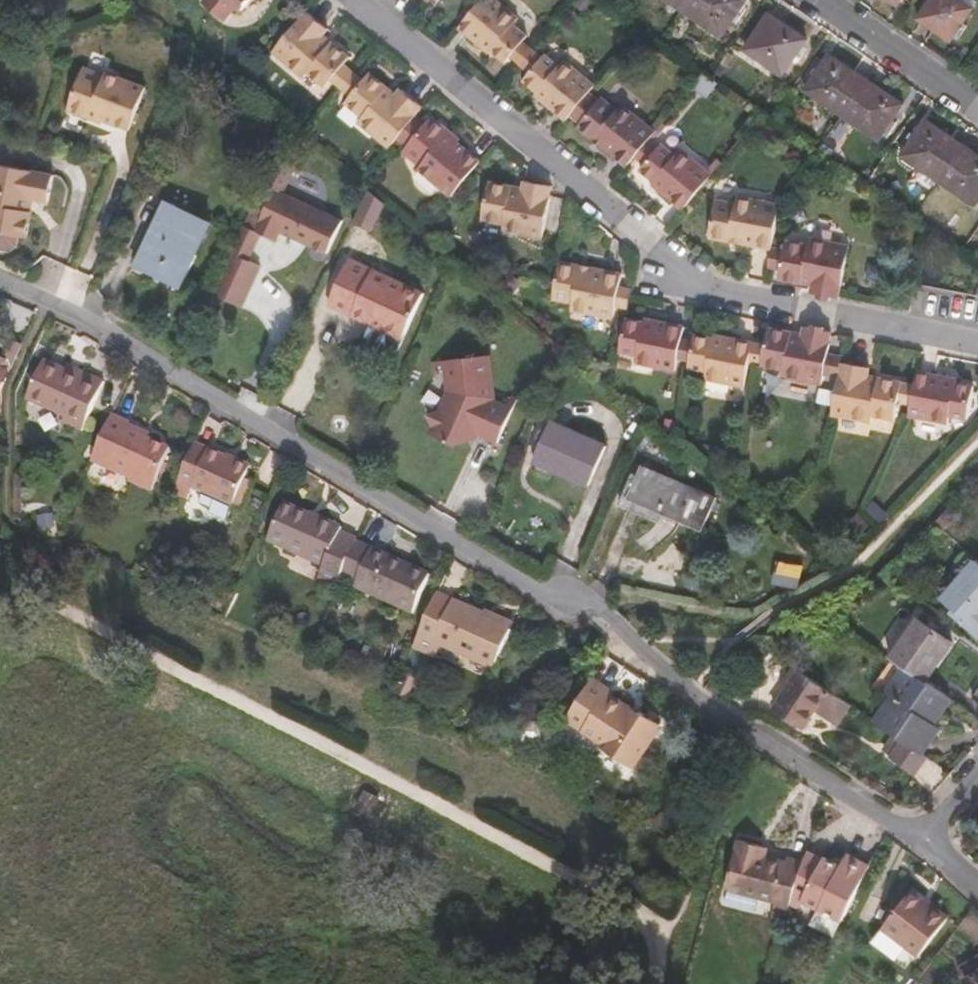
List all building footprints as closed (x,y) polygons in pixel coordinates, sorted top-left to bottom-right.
[(203,3),(225,20),(235,7),(239,11),(248,0),(206,0),(203,3)] [(511,57),(523,41),(528,35),(514,23),(519,17),(496,0),(481,0),(459,28),(491,53),(493,51),(507,62),(511,57)] [(683,7),(724,34),(747,0),(688,0),(683,7)] [(961,0),(931,0),(918,19),(951,40),(973,8),(961,0)] [(333,79),(345,65),(350,58),(324,34),(328,29),(308,12),(274,52),(306,77),(310,72),(328,86),(333,79)] [(807,40),(770,14),(746,50),(783,75),(807,40)] [(511,57),(520,65),(533,49),(523,41),(511,57)] [(533,49),(520,65),(530,72),(543,57),(533,49)] [(536,95),(566,121),(570,116),(589,92),(594,85),(563,60),(559,66),(545,55),(543,57),(530,72),(524,80),(538,92),(536,95)] [(842,115),(866,80),(830,55),(806,90),(842,115)] [(343,87),(354,72),(345,65),(333,79),(343,87)] [(106,73),(105,76),(84,68),(68,110),(90,119),(91,115),(131,130),(146,88),(106,73)] [(352,96),(364,80),(354,72),(343,87),(352,96)] [(395,143),(416,116),(419,113),(418,112),(423,106),(402,89),(397,94),(370,73),(364,80),(352,96),(346,103),(364,117),(360,123),(392,147),(395,143)] [(903,105),(866,80),(842,115),(879,140),(903,105)] [(589,92),(570,116),(580,124),(599,100),(589,92)] [(578,127),(627,167),(635,157),(648,141),(655,132),(621,105),(617,111),(601,97),(599,100),(580,124),(578,127)] [(419,170),(452,196),(481,162),(448,135),(450,132),(432,117),(426,124),(416,116),(395,143),(422,167),(419,170)] [(939,180),(963,145),(926,120),(902,155),(939,180)] [(648,141),(635,157),(645,165),(658,149),(648,141)] [(652,184),(683,210),(712,175),(680,149),(676,155),(662,144),(658,149),(645,165),(640,170),(654,182),(652,184)] [(963,145),(939,180),(976,205),(977,201),(977,155),(963,145)] [(299,197),(328,212),(330,207),(285,185),(294,167),(276,158),(265,181),(277,187),(299,197)] [(21,236),(28,238),(33,212),(29,211),(31,199),(49,202),(54,176),(0,165),(0,233),(21,236)] [(265,181),(245,223),(256,228),(277,187),(265,181)] [(543,238),(550,193),(552,186),(525,181),(523,189),(490,182),(482,220),(505,224),(504,231),(543,238)] [(327,254),(343,220),(328,212),(299,197),(277,187),(256,228),(277,238),(282,230),(327,254)] [(372,232),(385,203),(369,189),(352,223),(372,232)] [(710,238),(772,249),(772,247),(780,205),(738,197),(736,205),(717,201),(710,238)] [(211,223),(165,201),(135,265),(182,287),(211,223)] [(0,233),(0,250),(11,252),(19,246),(21,236),(0,233)] [(813,286),(812,290),(812,293),(838,299),(850,246),(810,238),(808,245),(786,241),(784,250),(781,270),(779,279),(813,286)] [(772,249),(768,267),(781,270),(784,250),(772,247),(772,249)] [(328,304),(372,324),(374,319),(406,334),(424,294),(349,260),(328,304)] [(560,263),(556,281),(553,299),(573,303),(571,310),(614,318),(617,304),(620,287),(622,274),(560,263)] [(620,287),(617,304),(629,306),(632,289),(620,287)] [(398,350),(404,338),(406,334),(374,319),(372,324),(366,336),(398,350)] [(626,320),(620,352),(638,355),(636,363),(676,371),(678,359),(682,339),(684,327),(645,319),(644,323),(626,320)] [(762,365),(762,366),(784,370),(783,377),(822,385),(824,374),(831,332),(805,327),(803,335),(769,328),(766,345),(762,365)] [(690,362),(689,368),(707,371),(706,379),(745,387),(750,363),(753,343),(714,335),(713,339),(695,335),(694,341),(690,362)] [(682,339),(678,359),(690,362),(694,341),(682,339)] [(9,361),(14,364),(23,346),(17,343),(9,361)] [(753,343),(750,363),(762,365),(766,345),(753,343)] [(481,435),(503,445),(518,412),(488,398),(486,387),(494,385),(486,348),(442,357),(446,377),(450,393),(443,407),(438,409),(432,421),(434,427),(429,440),(453,451),(466,446),(475,427),(483,423),(485,424),(481,435)] [(828,354),(824,374),(839,377),(843,357),(828,354)] [(446,377),(442,357),(432,360),(437,380),(446,377)] [(9,361),(1,358),(0,358),(0,413),(2,414),(3,390),(14,364),(9,361)] [(83,378),(67,371),(44,361),(27,398),(66,415),(63,422),(83,431),(105,382),(85,373),(83,378)] [(898,406),(902,386),(868,379),(870,368),(843,363),(831,418),(872,426),(873,419),(895,423),(898,406)] [(69,366),(67,371),(83,378),(85,373),(69,366)] [(909,408),(908,415),(948,424),(950,416),(968,419),(974,386),(956,383),(957,379),(917,372),(914,388),(909,408)] [(836,395),(839,379),(830,377),(827,393),(836,395)] [(898,406),(909,408),(914,388),(902,386),(898,406)] [(131,423),(112,415),(92,461),(129,478),(128,480),(152,491),(171,448),(149,438),(128,429),(130,425),(131,423)] [(547,433),(541,431),(538,437),(544,439),(534,461),(589,486),(607,446),(552,421),(547,433)] [(150,434),(130,425),(128,429),(149,438),(150,434)] [(225,456),(196,443),(173,493),(187,498),(192,488),(203,493),(199,502),(210,508),(208,512),(226,520),(232,506),(245,479),(248,471),(223,461),(225,456)] [(223,461),(248,471),(251,465),(226,455),(225,456),(223,461)] [(643,466),(639,476),(629,497),(663,512),(703,529),(717,498),(643,466)] [(629,497),(639,476),(633,473),(620,504),(659,521),(663,512),(629,497)] [(245,479),(232,506),(239,509),(252,482),(245,479)] [(874,516),(882,509),(874,502),(867,509),(874,516)] [(319,577),(336,585),(341,575),(356,541),(357,539),(340,531),(342,527),(321,518),(320,520),(284,503),(267,540),(324,566),(319,577)] [(888,517),(882,509),(874,516),(882,523),(888,517)] [(943,529),(954,518),(946,511),(936,523),(943,529)] [(52,514),(41,517),(43,530),(54,528),(52,514)] [(356,541),(341,575),(356,582),(354,586),(412,612),(430,574),(356,541)] [(976,560),(942,599),(953,609),(977,631),(977,562),(976,560)] [(206,589),(204,604),(219,606),(221,592),(206,589)] [(436,595),(412,646),(434,656),(439,644),(493,668),(511,630),(483,617),(485,614),(452,599),(451,602),(436,595)] [(953,609),(950,613),(977,638),(977,631),(953,609)] [(483,617),(511,630),(514,623),(486,610),(485,614),(483,617)] [(917,619),(889,657),(892,659),(904,667),(925,682),(952,643),(917,619)] [(904,667),(892,659),(874,685),(892,697),(875,722),(896,736),(904,742),(921,754),(932,738),(926,734),(950,699),(925,682),(904,667)] [(790,667),(779,660),(768,677),(778,684),(790,667)] [(798,672),(793,669),(782,686),(787,689),(798,672)] [(837,724),(849,705),(798,672),(787,689),(773,709),(802,728),(815,710),(837,724)] [(406,674),(397,693),(404,697),(414,678),(406,674)] [(660,725),(640,712),(637,717),(626,710),(627,708),(607,694),(609,691),(591,680),(565,719),(603,744),(601,748),(631,768),(660,725)] [(637,717),(640,712),(629,705),(627,708),(626,710),(637,717)] [(541,722),(521,721),(520,741),(540,742),(541,722)] [(884,753),(892,759),(904,742),(896,736),(884,753)] [(914,773),(926,757),(921,754),(904,742),(892,759),(914,773)] [(380,799),(367,792),(360,804),(373,811),(380,799)] [(653,818),(650,822),(660,833),(663,829),(657,822),(653,818)] [(792,894),(803,862),(787,858),(785,863),(765,857),(757,855),(759,846),(738,840),(726,889),(728,889),(759,897),(775,902),(774,907),(787,911),(792,894)] [(757,855),(765,857),(767,848),(759,846),(757,855)] [(822,860),(806,852),(803,862),(792,894),(809,904),(831,915),(842,921),(869,868),(846,855),(842,862),(833,857),(822,860)] [(755,911),(759,897),(728,889),(724,903),(755,911)] [(948,918),(912,890),(882,928),(918,956),(948,918)] [(822,931),(831,915),(809,904),(801,920),(822,931)] [(772,917),(784,920),(787,911),(774,907),(772,917)] [(958,969),(967,983),(977,983),(977,957),(958,969)]
